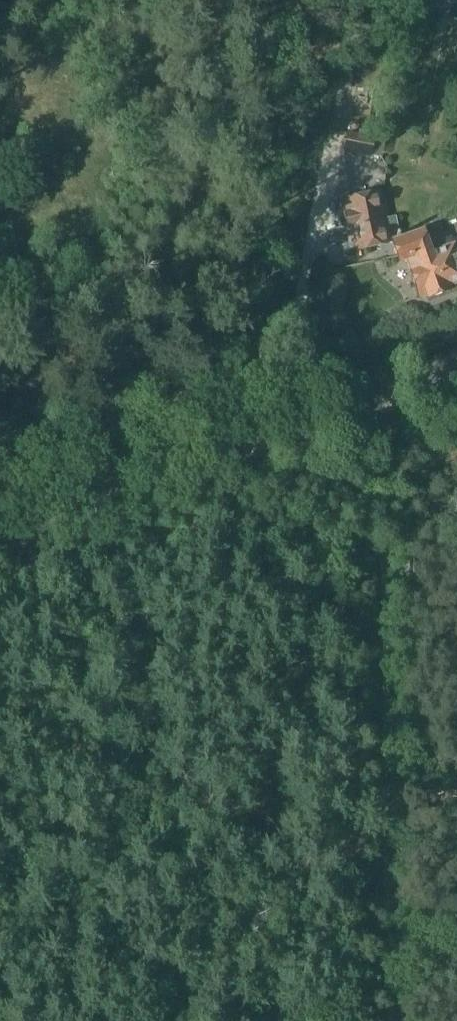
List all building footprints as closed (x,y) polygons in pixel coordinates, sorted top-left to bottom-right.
[(375,138),(347,133),(343,152),(371,158),(375,138)] [(420,298),(427,295),(428,298),(449,291),(448,287),(456,284),(456,255),(453,244),(433,251),(424,230),(401,239),(396,217),(392,217),(390,209),(402,206),(398,190),(386,193),(386,191),(341,200),(352,253),(393,243),(399,263),(406,260),(420,298)]
